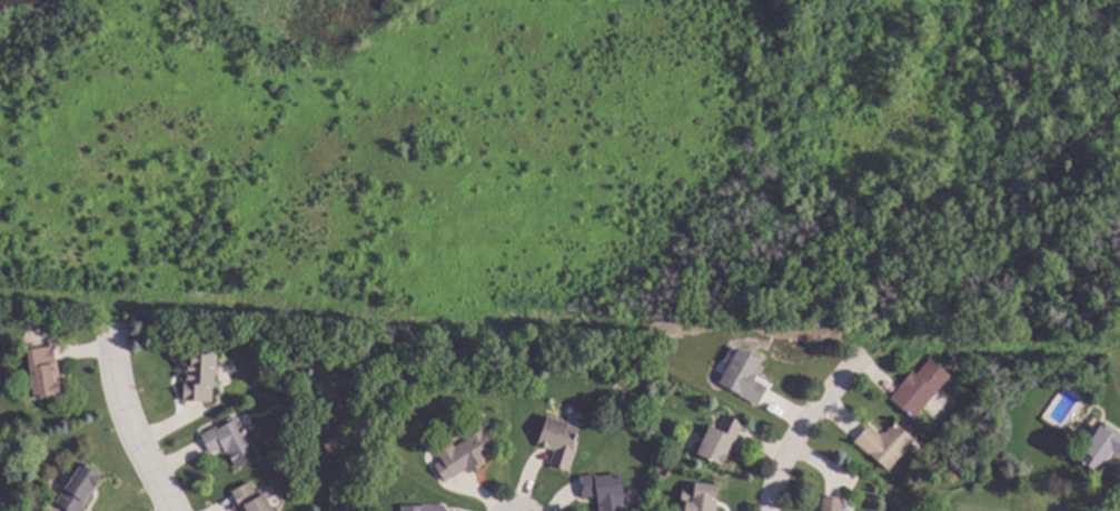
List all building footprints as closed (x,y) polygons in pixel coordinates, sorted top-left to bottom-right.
[(763,361),(756,373),(759,374),(755,380),(770,388),(760,404),(720,383),(740,348),(763,361)] [(218,354),(214,402),(185,399),(189,364),(190,364),(218,354)] [(951,375),(914,419),(891,399),(914,371),(918,374),(931,359),(951,375)] [(63,394),(33,399),(31,381),(33,381),(30,361),(36,360),(63,394)] [(745,423),(724,465),(697,452),(711,425),(718,430),(726,413),(745,423)] [(260,457),(238,469),(229,451),(226,452),(224,448),(212,453),(202,435),(238,415),(260,457)] [(569,422),(568,424),(578,428),(573,450),(576,451),(569,470),(552,464),(555,451),(539,447),(549,415),(569,422)] [(1104,421),(1119,432),(1119,457),(1114,452),(1100,473),(1079,459),(1104,421)] [(915,439),(890,470),(855,442),(870,425),(881,434),(883,431),(886,434),(895,422),(915,439)] [(497,449),(490,453),(492,455),(485,460),(487,462),(469,474),(466,469),(454,477),(437,452),(452,441),(456,448),(467,440),(464,434),(480,423),(497,449)] [(98,488),(82,510),(70,510),(56,501),(76,472),(73,471),(80,461),(102,475),(96,485),(98,488)] [(623,472),(628,510),(600,510),(598,497),(583,499),(579,477),(597,473),(597,477),(623,472)] [(277,507),(280,510),(243,510),(232,492),(251,482),(257,492),(262,490),(274,509),(277,507)] [(718,500),(718,510),(686,510),(686,505),(683,505),(685,485),(696,487),(696,483),(718,485),(716,499),(718,500)] [(844,499),(843,510),(822,510),(824,497),(844,499)]
